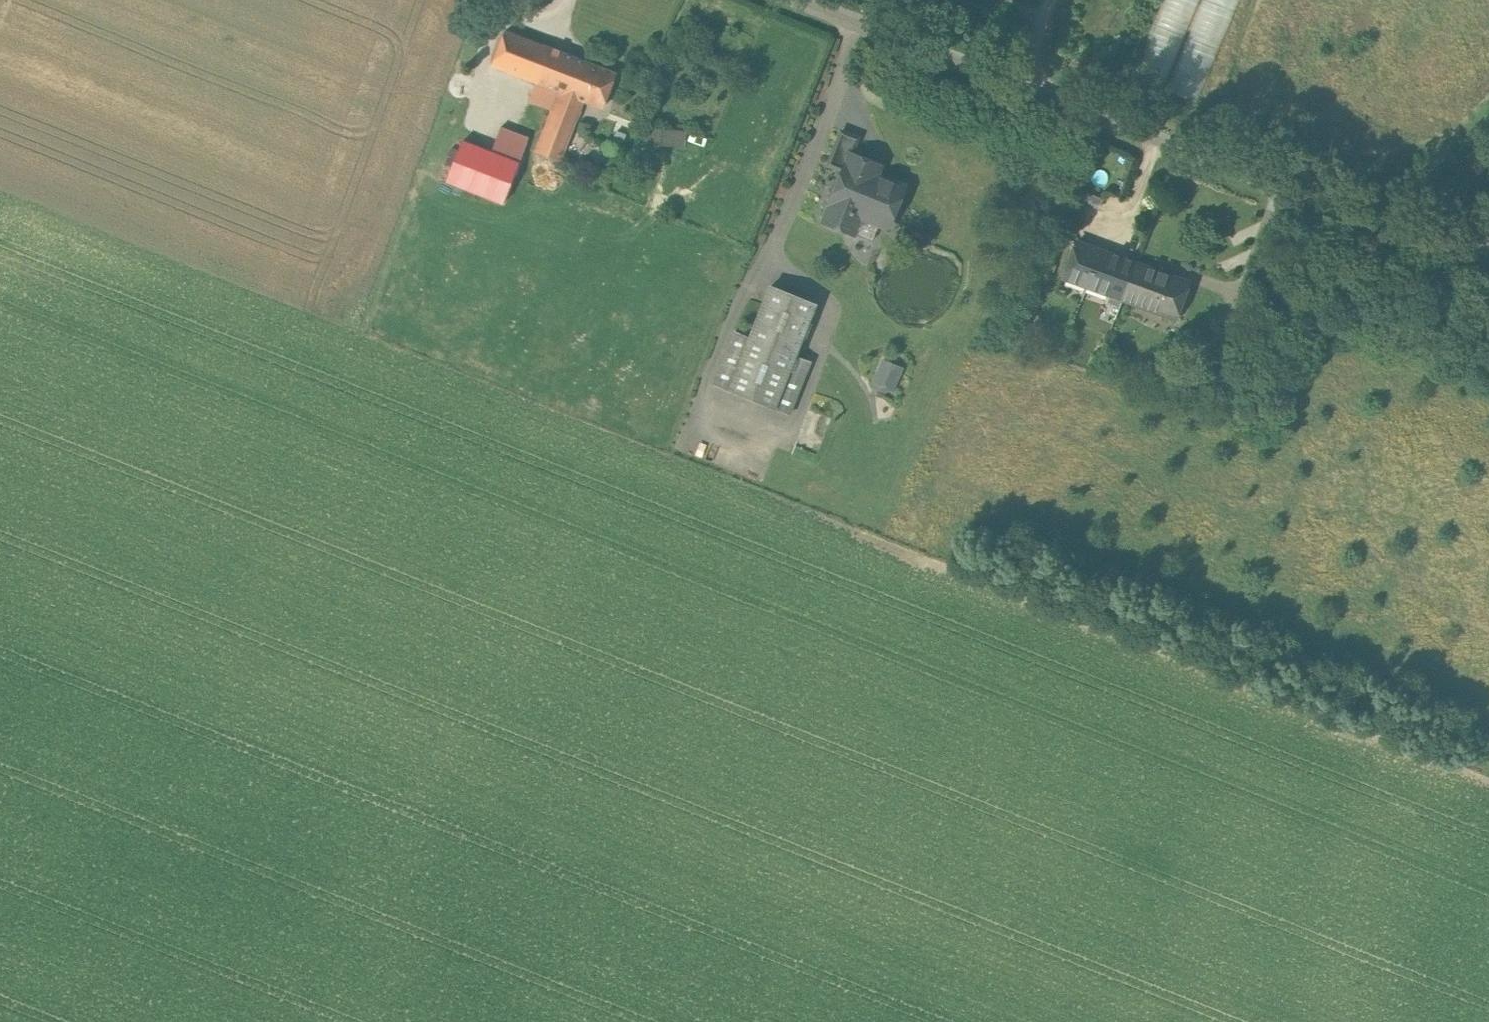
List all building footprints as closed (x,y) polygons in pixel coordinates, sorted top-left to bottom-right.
[(1136,73),(1198,99),(1239,0),(1166,0),(1136,73)] [(550,48),(505,30),(492,64),(537,82),(550,48)] [(581,60),(550,48),(537,82),(561,92),(567,94),(581,60)] [(615,73),(581,60),(567,94),(581,99),(602,107),(615,73)] [(567,94),(561,92),(538,151),(558,159),(581,99),(567,94)] [(663,144),(685,146),(686,128),(664,127),(663,144)] [(858,137),(841,131),(828,164),(844,170),(850,154),(851,154),(858,137)] [(519,163),(461,141),(446,180),(504,202),(519,163)] [(844,170),(837,187),(835,186),(829,189),(826,198),(828,203),(830,204),(823,221),(844,229),(850,214),(852,215),(853,213),(880,224),(888,204),(896,207),(904,186),(876,175),(877,173),(865,168),(868,161),(851,154),(850,154),(844,170)] [(1134,264),(1076,243),(1064,277),(1109,293),(1113,280),(1126,285),(1134,264)] [(1187,283),(1134,264),(1126,285),(1121,298),(1122,298),(1175,317),(1187,283)] [(1109,293),(1106,301),(1119,306),(1122,298),(1121,298),(1126,285),(1113,280),(1109,293)] [(771,286),(750,337),(735,331),(714,384),(789,414),(810,361),(795,355),(815,304),(771,286)] [(871,382),(893,391),(903,366),(881,357),(871,382)]
